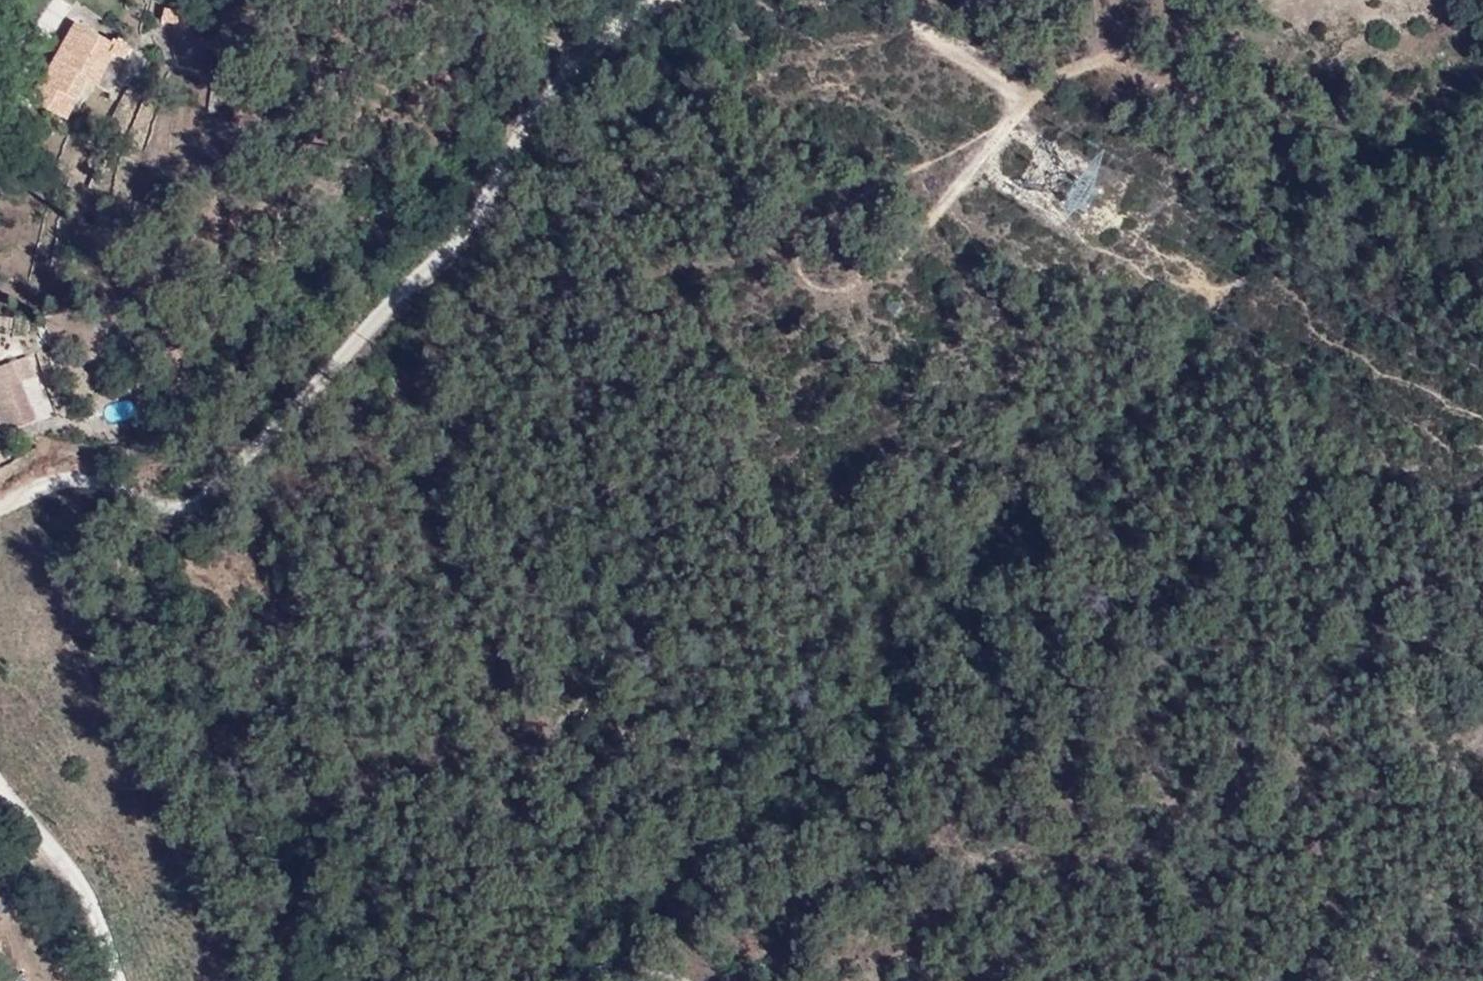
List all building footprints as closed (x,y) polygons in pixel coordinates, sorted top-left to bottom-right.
[(120,54),(69,23),(6,129),(54,160),(120,54)] [(0,360),(0,449),(1,451),(40,431),(15,351),(0,360)] [(20,971),(1,977),(2,980),(23,980),(20,971)]
